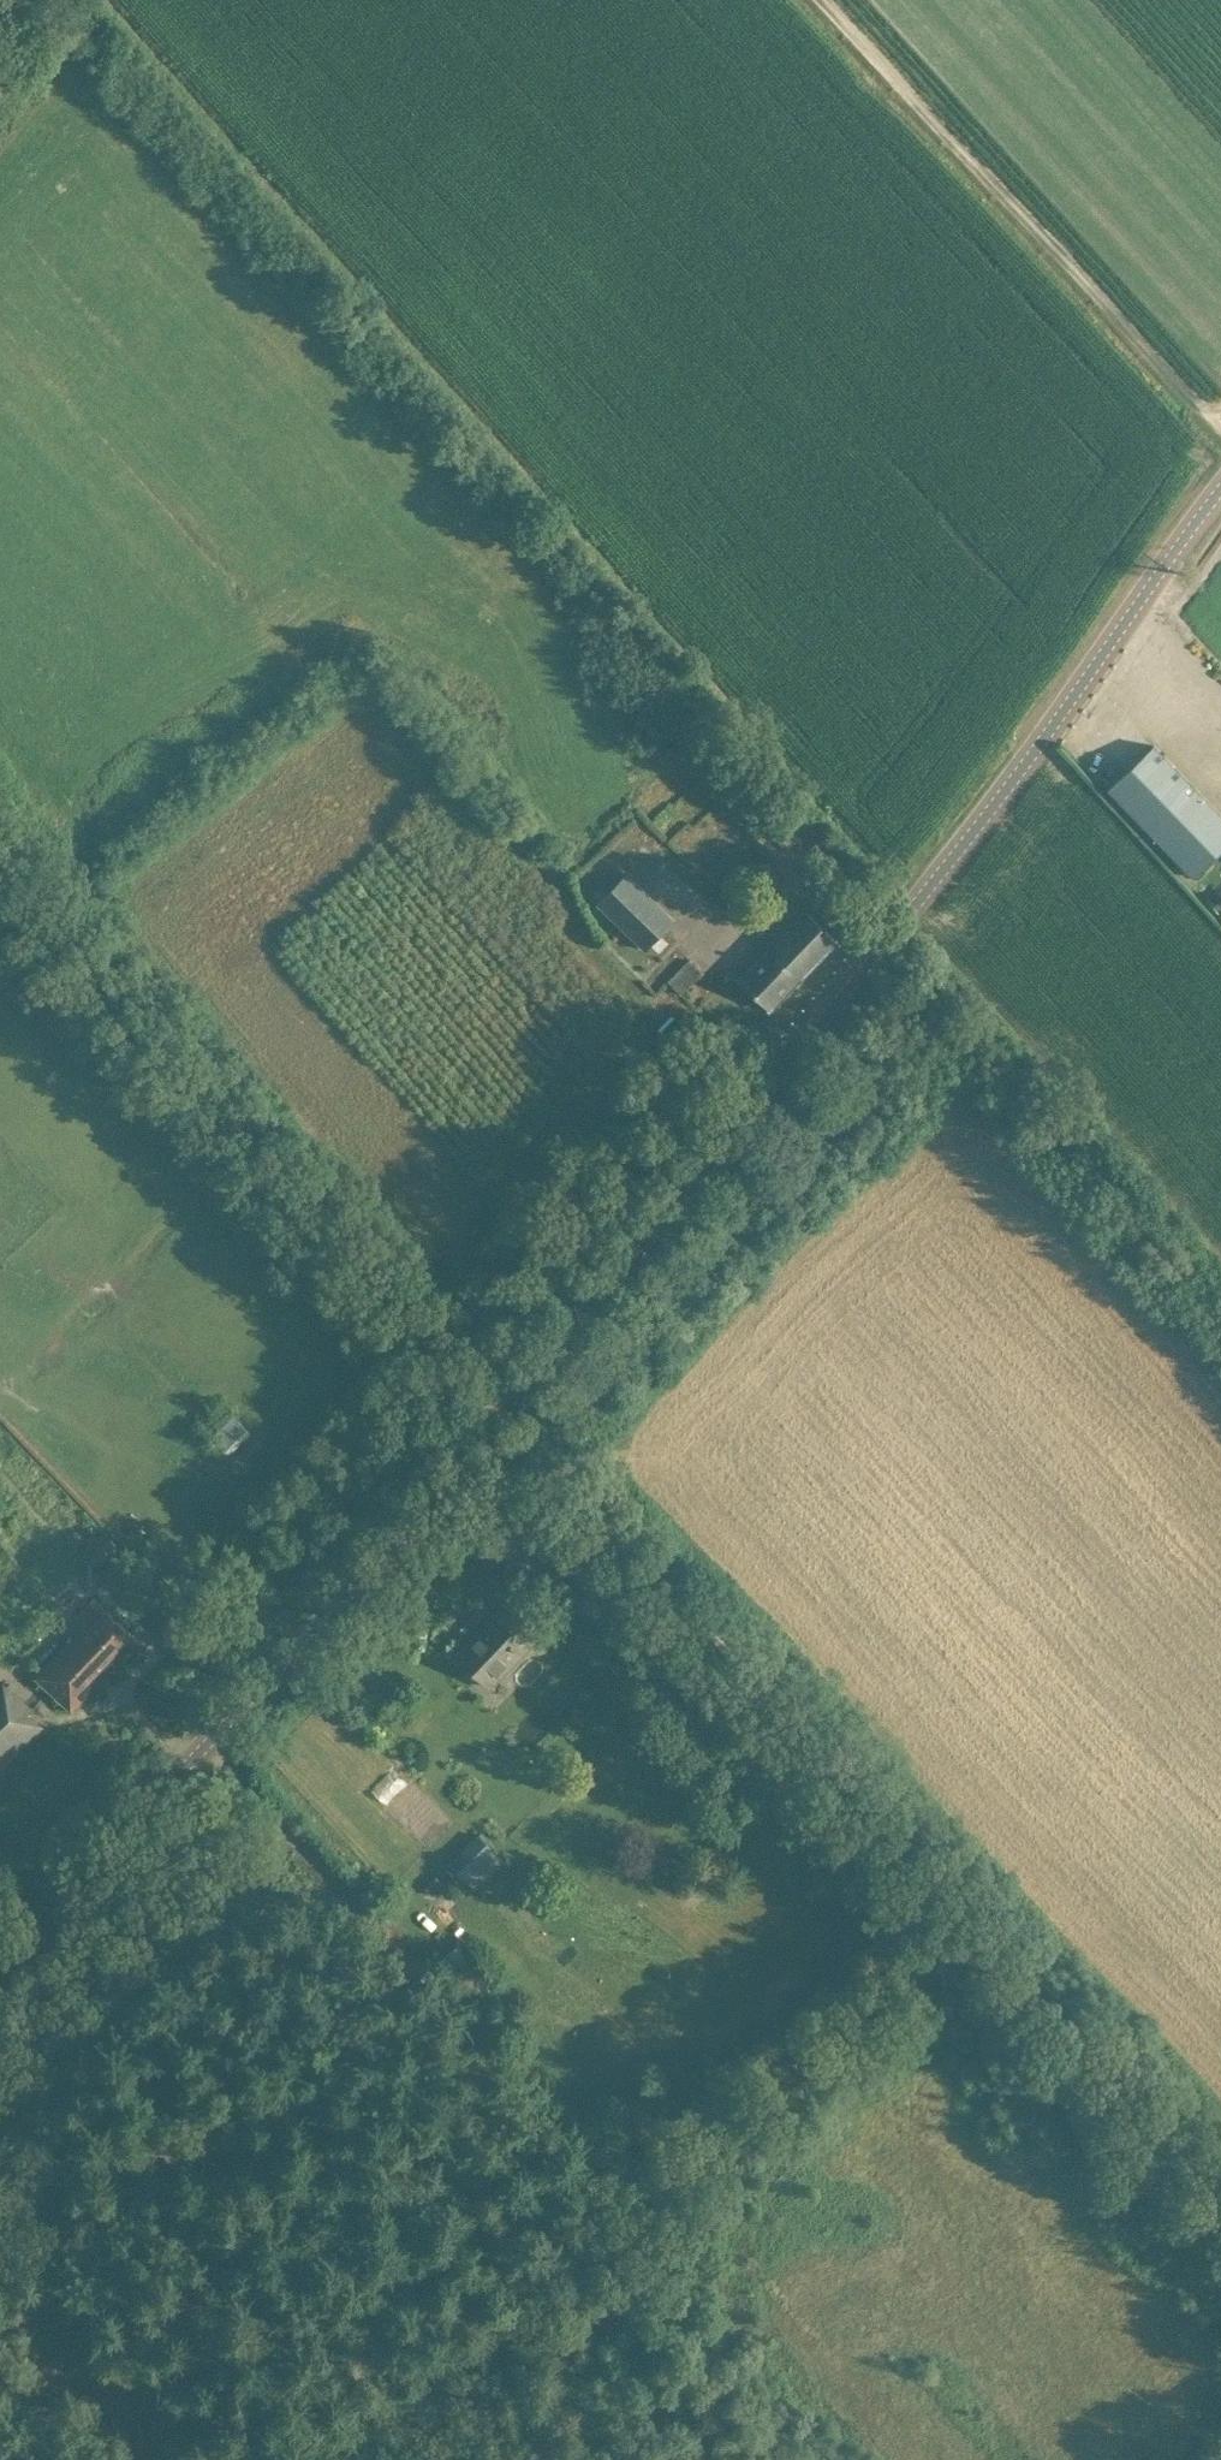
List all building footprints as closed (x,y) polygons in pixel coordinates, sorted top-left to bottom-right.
[(1154,745),(1109,788),(1195,877),(1220,851),(1220,814),(1154,745)] [(627,872),(597,903),(646,951),(676,920),(627,872)] [(1220,909),(1220,889),(1210,900),(1220,911),(1220,909)] [(771,1010),(837,941),(838,941),(794,897),(759,934),(772,946),(740,979),(771,1010)] [(681,994),(699,976),(703,972),(689,959),(670,979),(668,980),(681,994)] [(250,1433),(233,1416),(212,1437),(230,1454),(250,1433)] [(112,1555),(117,1550),(119,1547),(109,1537),(102,1542),(90,1555),(101,1567),(112,1556),(112,1555)] [(458,1654),(475,1671),(491,1686),(545,1629),(512,1598),(458,1654)] [(121,1623),(105,1608),(104,1608),(95,1600),(77,1619),(86,1627),(38,1677),(55,1693),(72,1709),(138,1640),(121,1623)] [(198,1663),(214,1644),(219,1639),(180,1604),(177,1608),(159,1627),(198,1663)] [(23,1769),(11,1757),(36,1732),(25,1720),(34,1708),(7,1686),(0,1692),(0,1791),(23,1769)] [(478,1833),(449,1862),(467,1880),(495,1851),(478,1833)] [(427,1888),(434,1895),(445,1884),(438,1877),(427,1888)] [(481,2003),(501,1987),(463,1941),(443,1958),(481,2003)]
